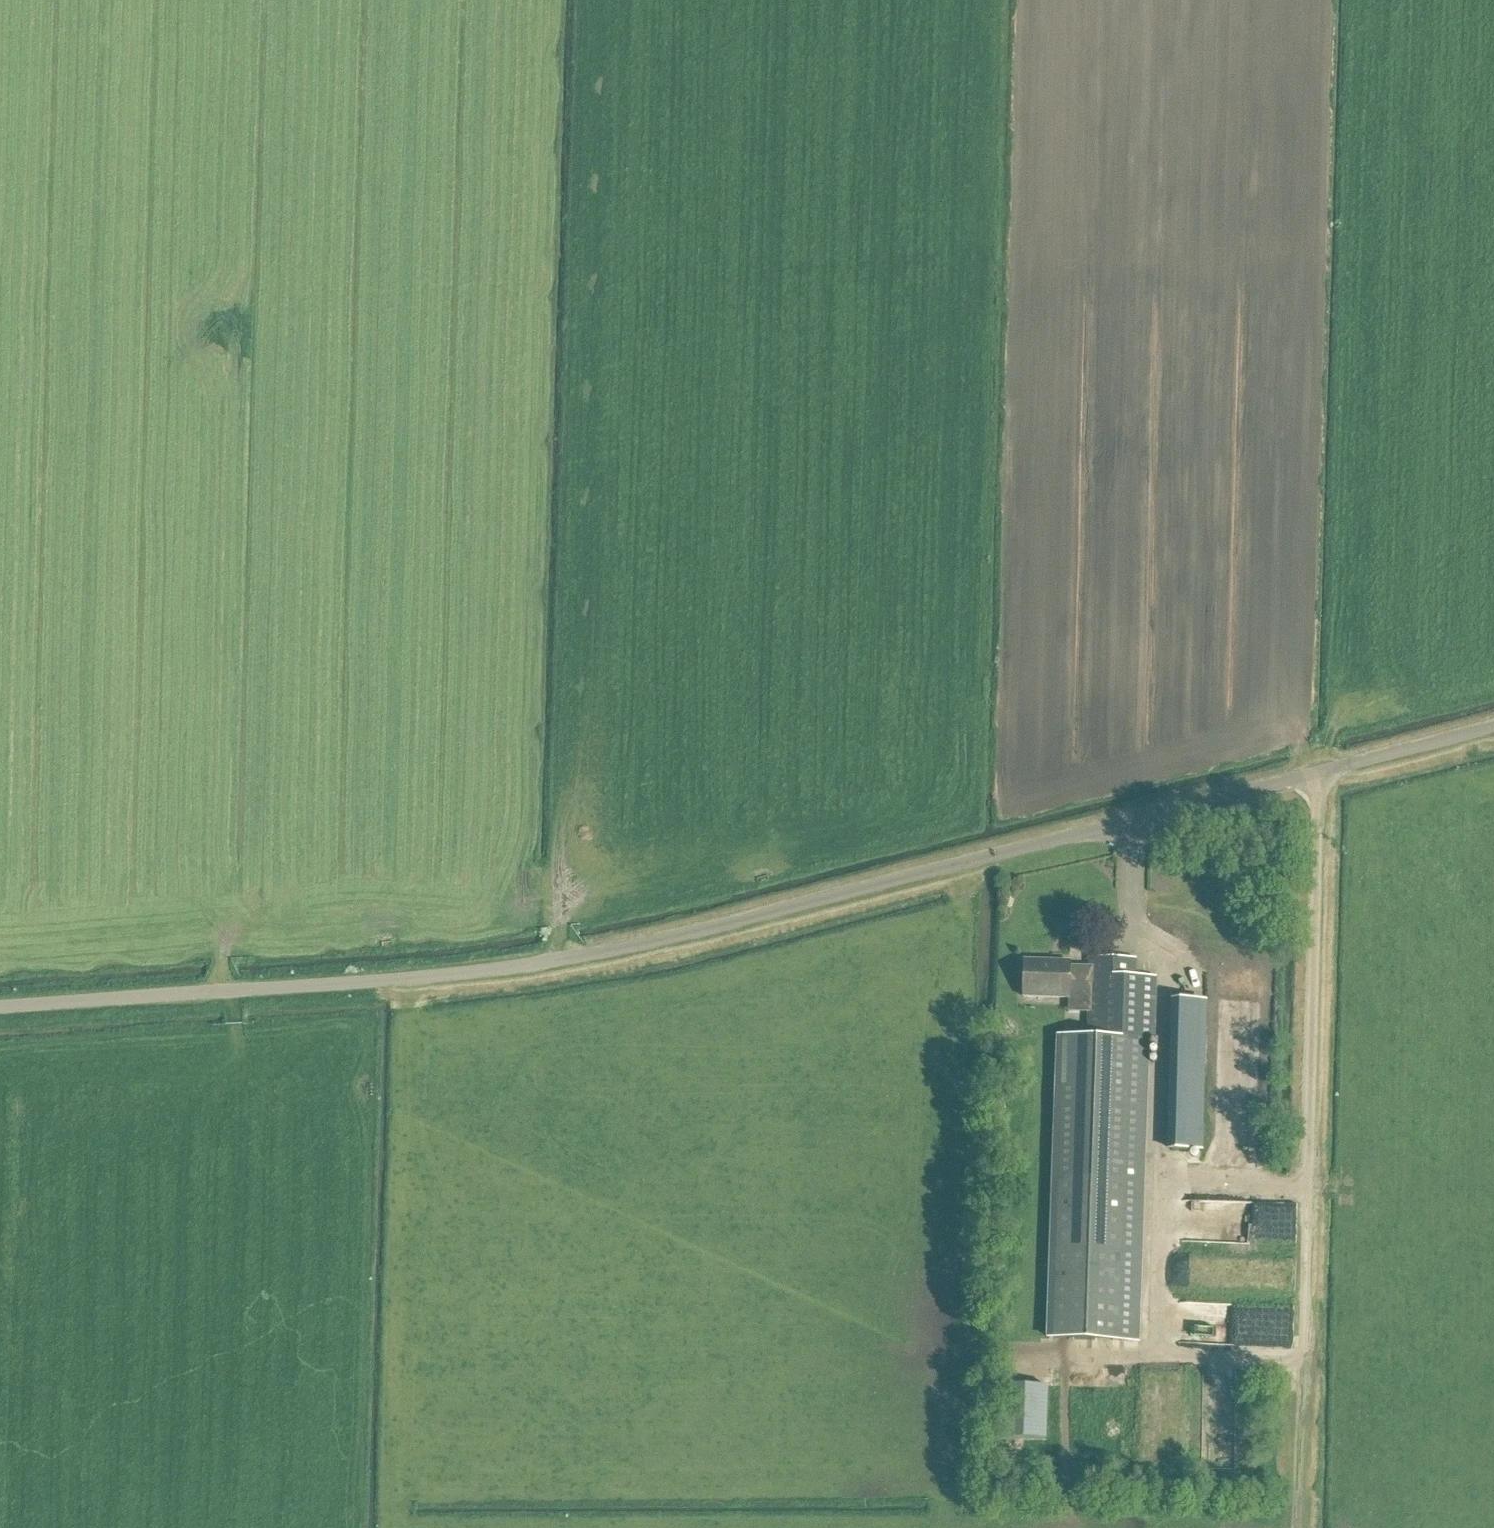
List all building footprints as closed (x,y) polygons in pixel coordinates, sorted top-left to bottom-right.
[(1025,961),(1023,999),(1069,1000),(1069,983),(1088,984),(1086,1038),(1056,1037),(1050,1217),(1053,1218),(1049,1340),(1137,1343),(1146,1102),(1148,1040),(1154,1041),(1156,978),(1135,977),(1135,961),(1089,959),(1089,967),(1070,967),(1070,962),(1025,961)] [(1173,1003),(1169,1151),(1200,1152),(1204,1004),(1173,1003)] [(1044,1436),(1046,1381),(1003,1380),(1002,1435),(1044,1436)]
